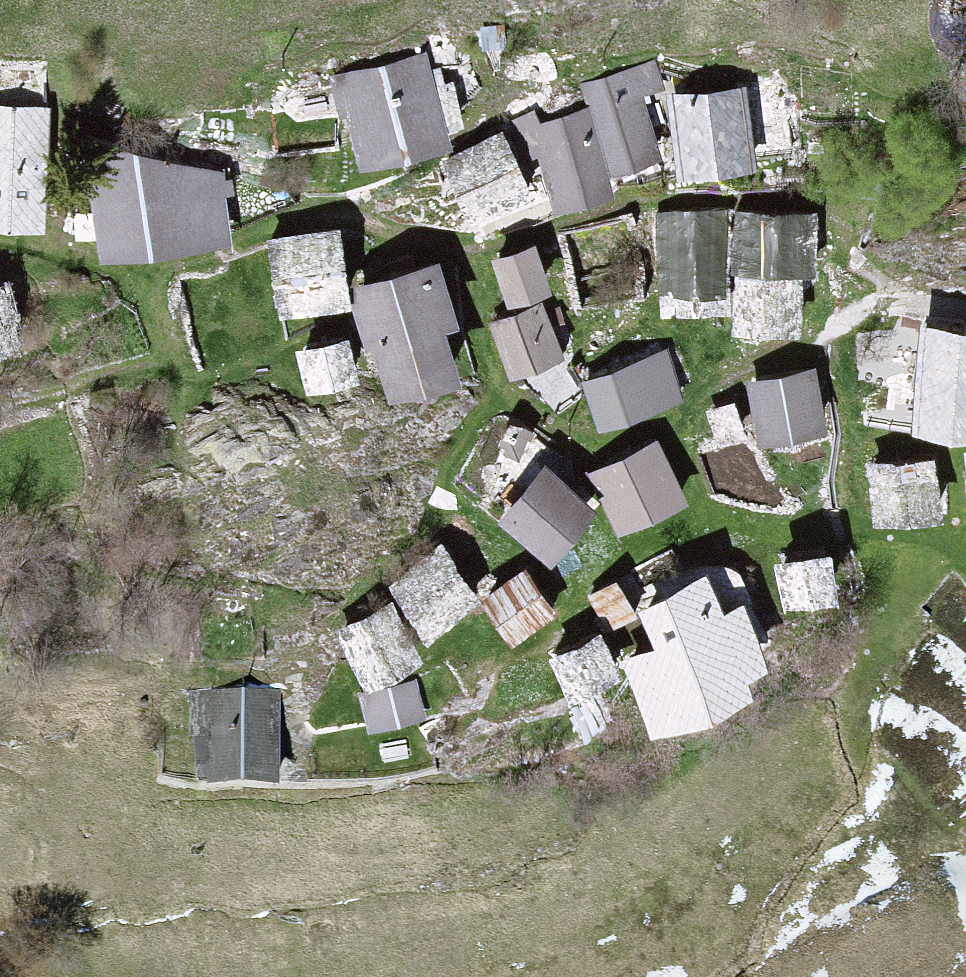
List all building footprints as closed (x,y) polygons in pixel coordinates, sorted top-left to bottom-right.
[(407,62),(319,81),(336,163),(424,145),(407,62)] [(638,67),(563,91),(591,178),(640,163),(622,106),(648,98),(638,67)] [(722,90),(651,95),(659,180),(729,174),(722,90)] [(0,103),(0,225),(26,228),(38,107),(0,103)] [(568,115),(510,133),(533,208),(591,190),(568,115)] [(485,128),(422,153),(447,217),(510,193),(485,128)] [(118,147),(77,182),(80,258),(215,244),(209,177),(118,147)] [(716,217),(643,222),(646,318),(712,316),(716,217)] [(807,219),(716,217),(714,338),(795,333),(807,219)] [(335,234),(270,244),(281,323),(346,314),(335,234)] [(513,245),(471,260),(487,304),(528,290),(513,245)] [(425,270),(355,287),(385,408),(455,391),(425,270)] [(530,306),(472,324),(490,381),(549,362),(530,306)] [(901,323),(883,428),(953,440),(965,367),(965,334),(901,323)] [(322,333),(271,340),(278,390),(329,382),(322,333)] [(655,354),(571,381),(588,432),(671,406),(655,354)] [(800,375),(734,387),(744,442),(811,430),(800,375)] [(641,444),(573,474),(601,536),(669,505),(641,444)] [(948,449),(960,567),(965,566),(965,448),(948,449)] [(921,458),(852,460),(854,524),(923,521),(921,458)] [(527,468),(482,512),(527,557),(572,513),(527,468)] [(432,554),(374,584),(402,639),(460,610),(432,554)] [(806,554),(747,559),(751,603),(809,598),(806,554)] [(728,613),(751,606),(739,565),(716,572),(728,613)] [(509,572),(462,599),(488,643),(535,616),(509,572)] [(615,643),(582,656),(611,726),(710,685),(704,670),(731,659),(709,606),(688,615),(672,575),(600,605),(615,643)] [(370,607),(315,631),(339,688),(394,665),(370,607)] [(571,638),(513,656),(527,700),(585,681),(571,638)] [(403,690),(346,697),(350,734),(408,726),(403,690)] [(253,700),(176,694),(167,793),(244,800),(253,700)]
